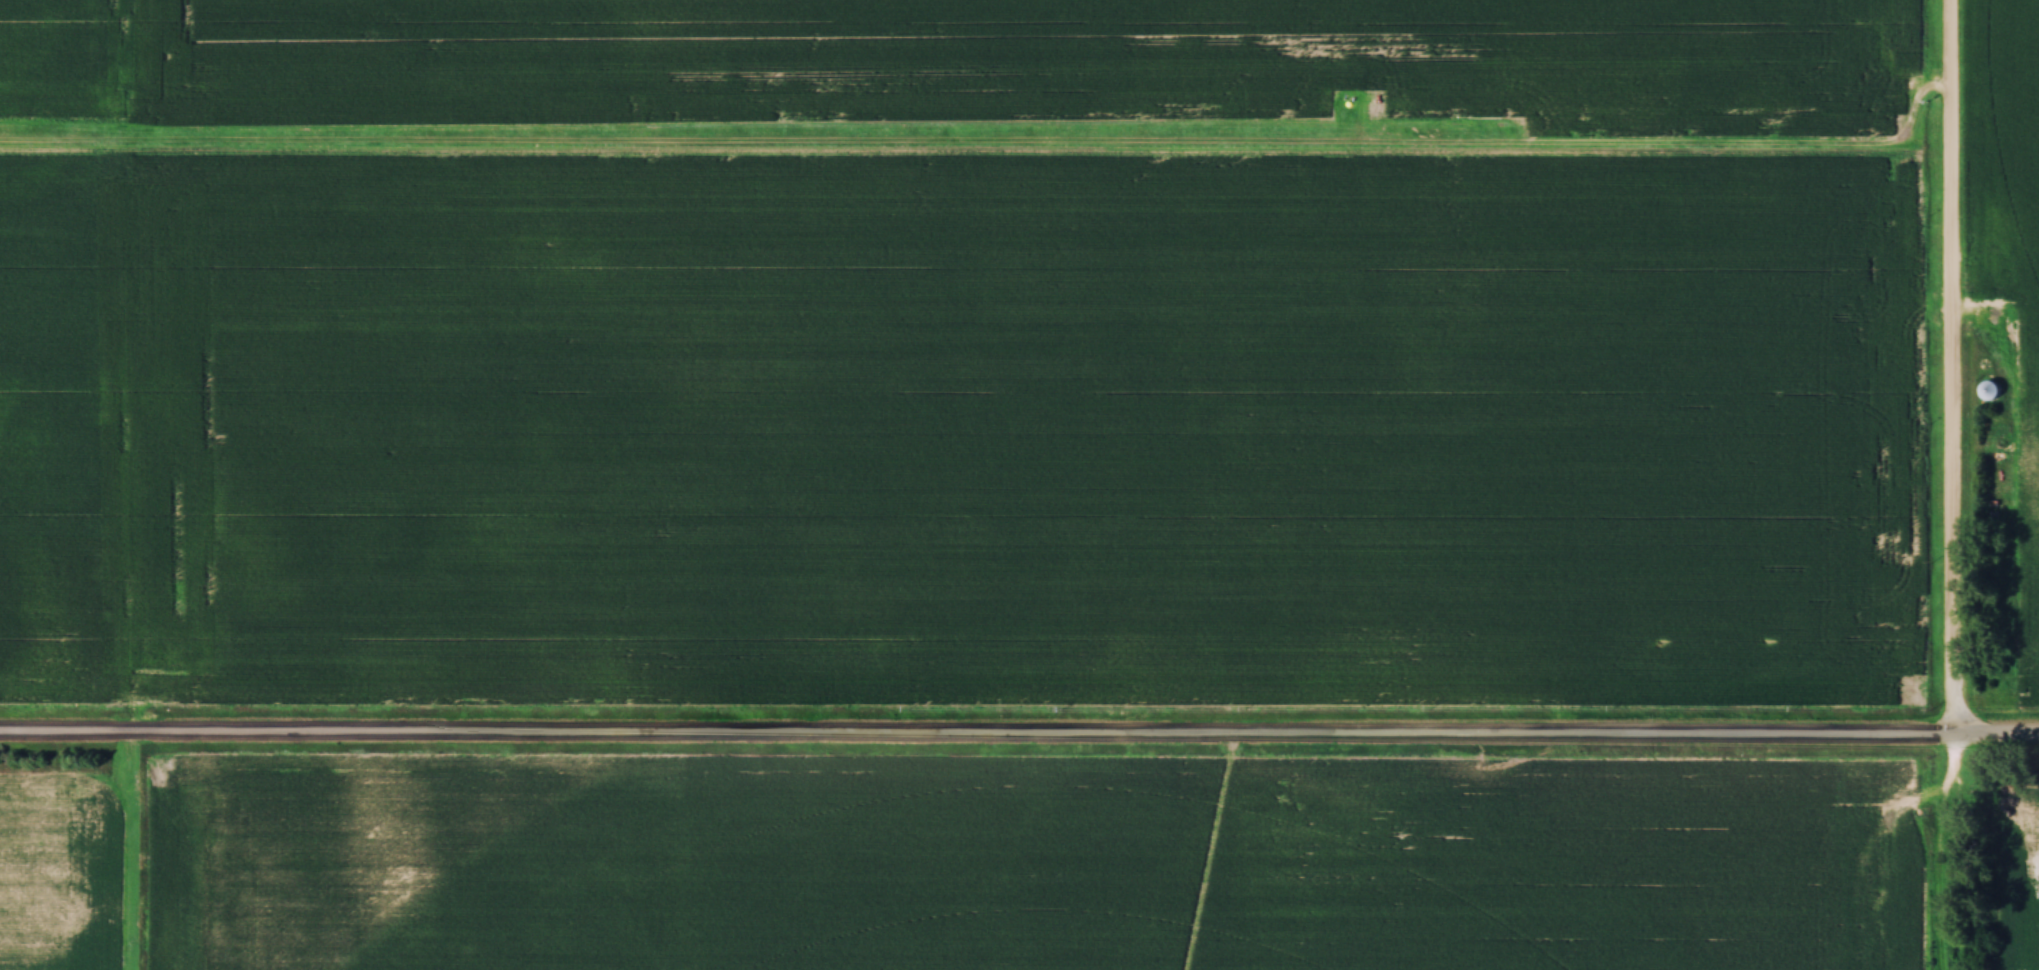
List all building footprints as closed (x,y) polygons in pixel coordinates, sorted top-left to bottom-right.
[(1998,401),(1997,383),(1982,384),(1983,401),(1998,401)]
